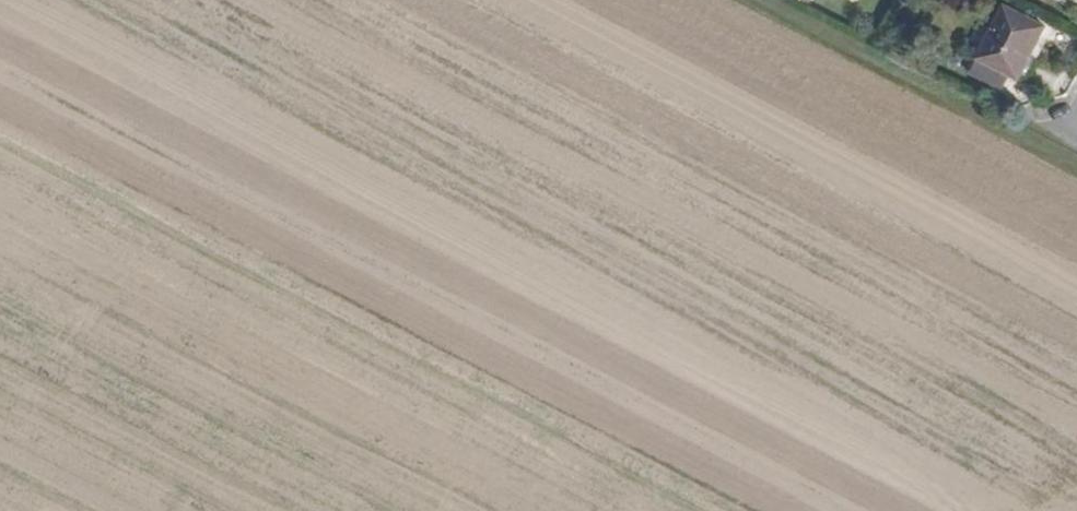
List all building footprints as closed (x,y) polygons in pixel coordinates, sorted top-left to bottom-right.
[(1014,84),(1040,33),(993,10),(962,72),(991,87),(997,76),(1014,84)]
